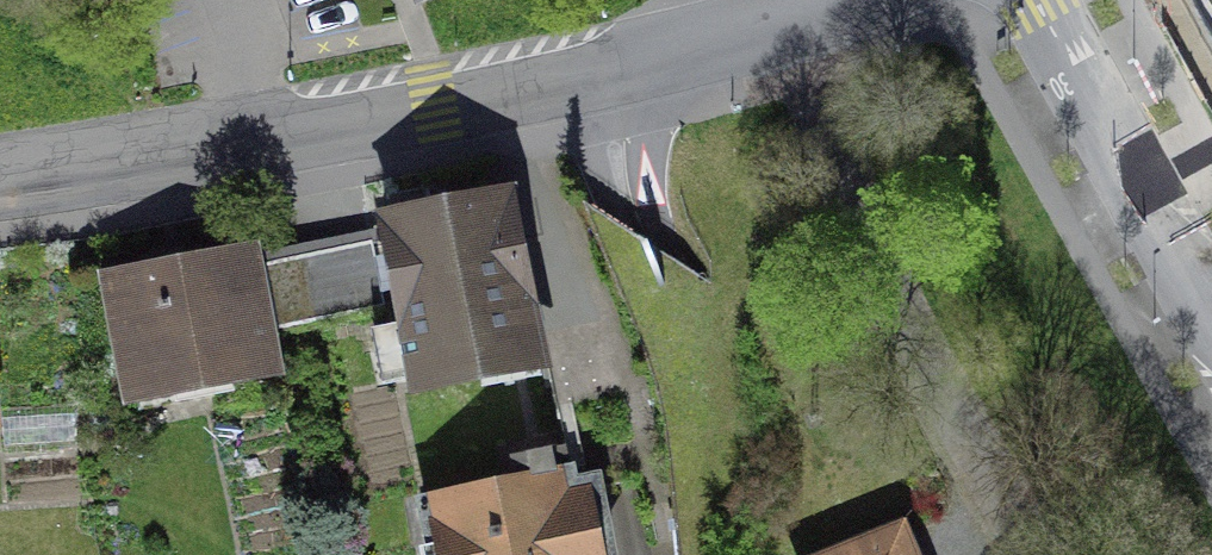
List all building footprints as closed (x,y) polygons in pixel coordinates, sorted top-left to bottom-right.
[(511,201),(383,226),(415,383),(542,358),(511,201)] [(371,243),(301,257),(315,322),(384,307),(371,243)] [(247,256),(114,282),(135,393),(268,368),(247,256)] [(301,257),(264,264),(277,329),(315,322),(301,257)] [(427,506),(437,554),(609,554),(594,487),(563,493),(562,490),(561,488),(559,485),(557,483),(555,482),(553,480),(549,479),(546,478),(541,478),(514,484),(515,488),(427,506)] [(856,554),(903,554),(897,539),(856,554)]
